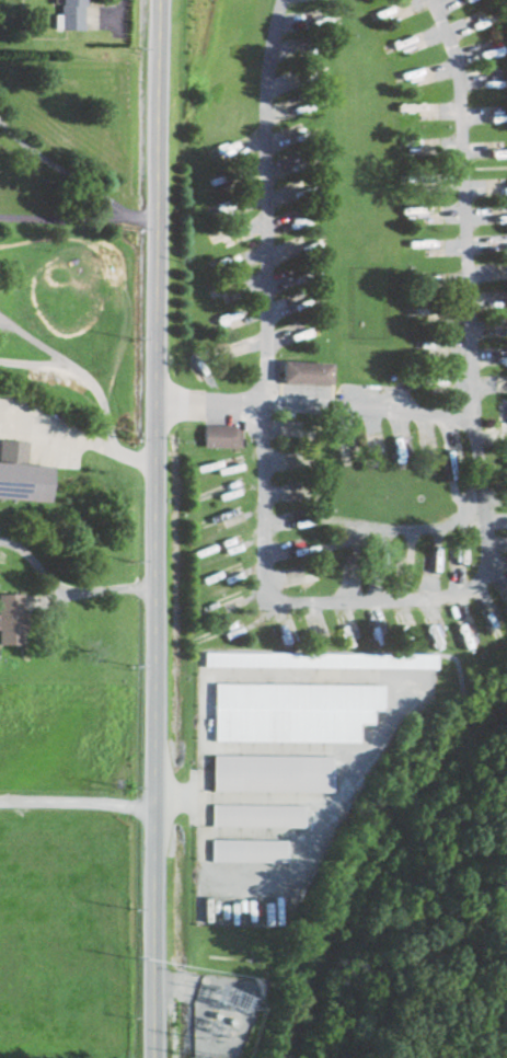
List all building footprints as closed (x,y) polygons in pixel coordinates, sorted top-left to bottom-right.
[(84,0),(61,0),(61,30),(84,30),(84,0)] [(488,184),(488,194),(506,194),(506,184),(488,184)] [(210,246),(229,241),(227,232),(207,238),(210,246)] [(331,385),(331,362),(283,362),(282,384),(331,385)] [(204,426),(204,448),(242,448),(242,426),(204,426)] [(349,428),(336,429),(344,487),(357,485),(349,428)] [(393,438),(399,492),(411,490),(404,437),(393,438)] [(445,490),(457,490),(457,444),(445,444),(445,490)] [(204,465),(206,472),(242,464),(241,457),(204,465)] [(197,494),(202,504),(245,485),(241,476),(197,494)] [(198,522),(201,531),(246,513),(242,504),(198,522)] [(353,527),(354,543),(364,543),(364,527),(353,527)] [(197,549),(201,558),(244,542),(240,533),(197,549)] [(432,577),(442,577),(442,533),(432,533),(432,577)] [(286,556),(304,556),(304,541),(286,541),(286,556)] [(197,579),(201,588),(244,570),(240,561),(197,579)] [(201,617),(243,598),(239,588),(197,607),(201,617)] [(25,645),(25,594),(0,594),(0,645),(25,645)] [(503,660),(506,658),(506,640),(489,605),(478,611),(503,660)] [(247,632),(241,616),(190,637),(196,652),(247,632)] [(337,621),(349,661),(358,658),(346,619),(337,621)] [(477,657),(462,619),(453,622),(467,660),(477,657)] [(364,624),(386,668),(395,663),(374,620),(364,624)] [(291,669),(300,666),(294,642),(298,641),(294,625),(281,629),(291,669)] [(332,792),(332,756),(212,755),(212,791),(332,792)] [(303,804),(211,804),(211,827),(303,827),(303,804)] [(211,862),(286,862),(286,839),(211,839),(211,862)]
